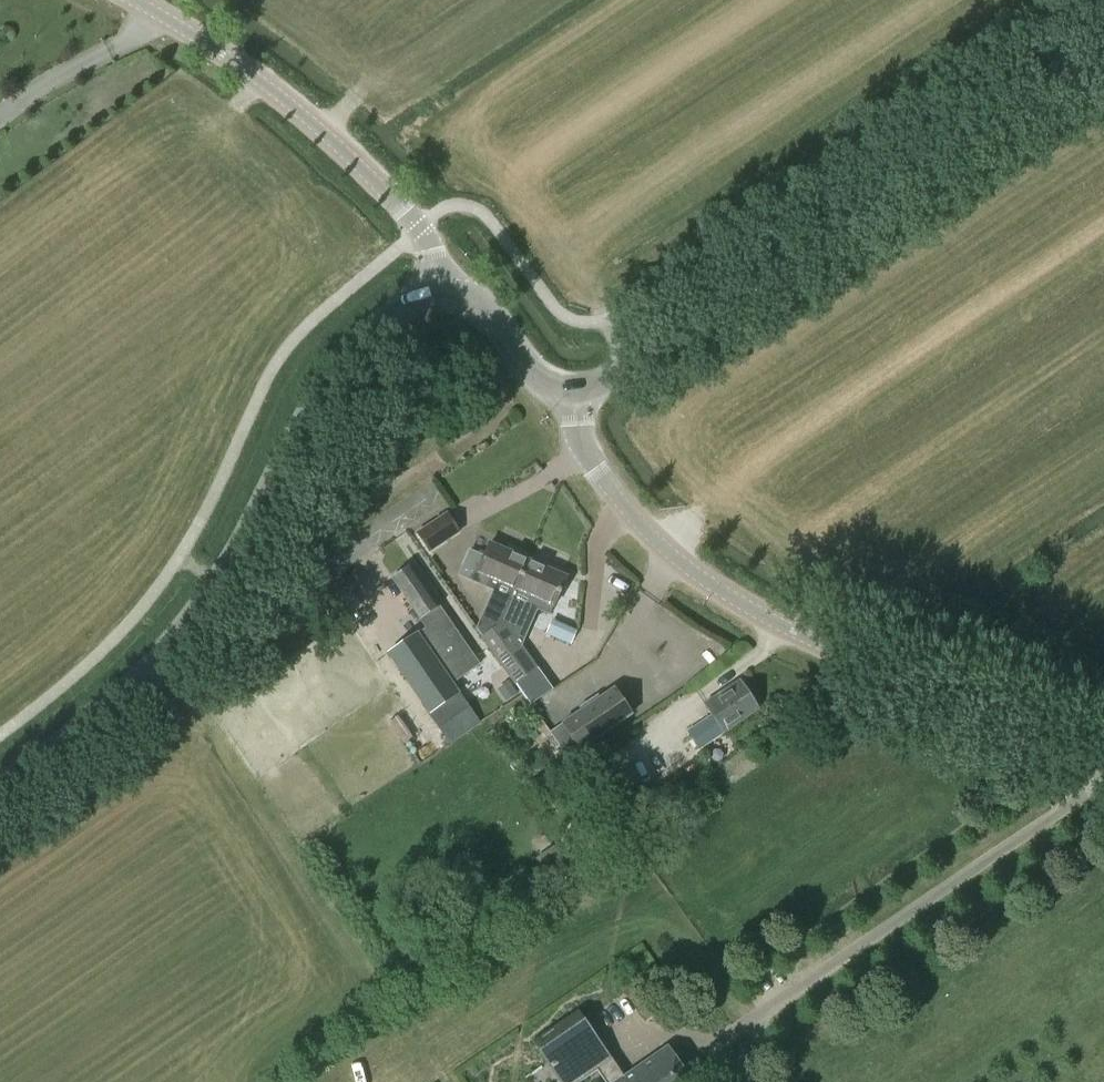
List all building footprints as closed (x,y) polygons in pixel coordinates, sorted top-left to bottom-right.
[(417,532),(430,551),(459,531),(447,513),(417,532)] [(490,577),(516,588),(528,558),(490,541),(484,555),(469,549),(458,573),(486,586),(490,577)] [(538,608),(550,614),(553,606),(554,606),(568,575),(528,558),(516,588),(509,601),(522,606),(532,621),(538,608)] [(419,633),(389,653),(429,713),(428,714),(450,744),(481,723),(459,692),(460,691),(454,682),(481,664),(440,606),(439,606),(410,566),(393,577),(430,632),(422,637),(419,633)] [(499,626),(483,638),(514,681),(535,665),(522,647),(532,621),(522,606),(509,601),(499,626)] [(572,643),(579,626),(554,615),(546,631),(572,643)] [(704,704),(712,715),(687,732),(698,749),(760,709),(741,680),(704,704)] [(506,702),(518,694),(509,681),(497,689),(506,702)] [(632,714),(614,688),(550,732),(567,758),(632,714)] [(585,765),(606,798),(629,783),(606,751),(585,765)] [(556,848),(538,860),(545,872),(563,860),(556,848)] [(532,1041),(547,1062),(560,1053),(579,1081),(597,1069),(606,1081),(692,1081),(668,1047),(624,1076),(579,1009),(532,1041)]
